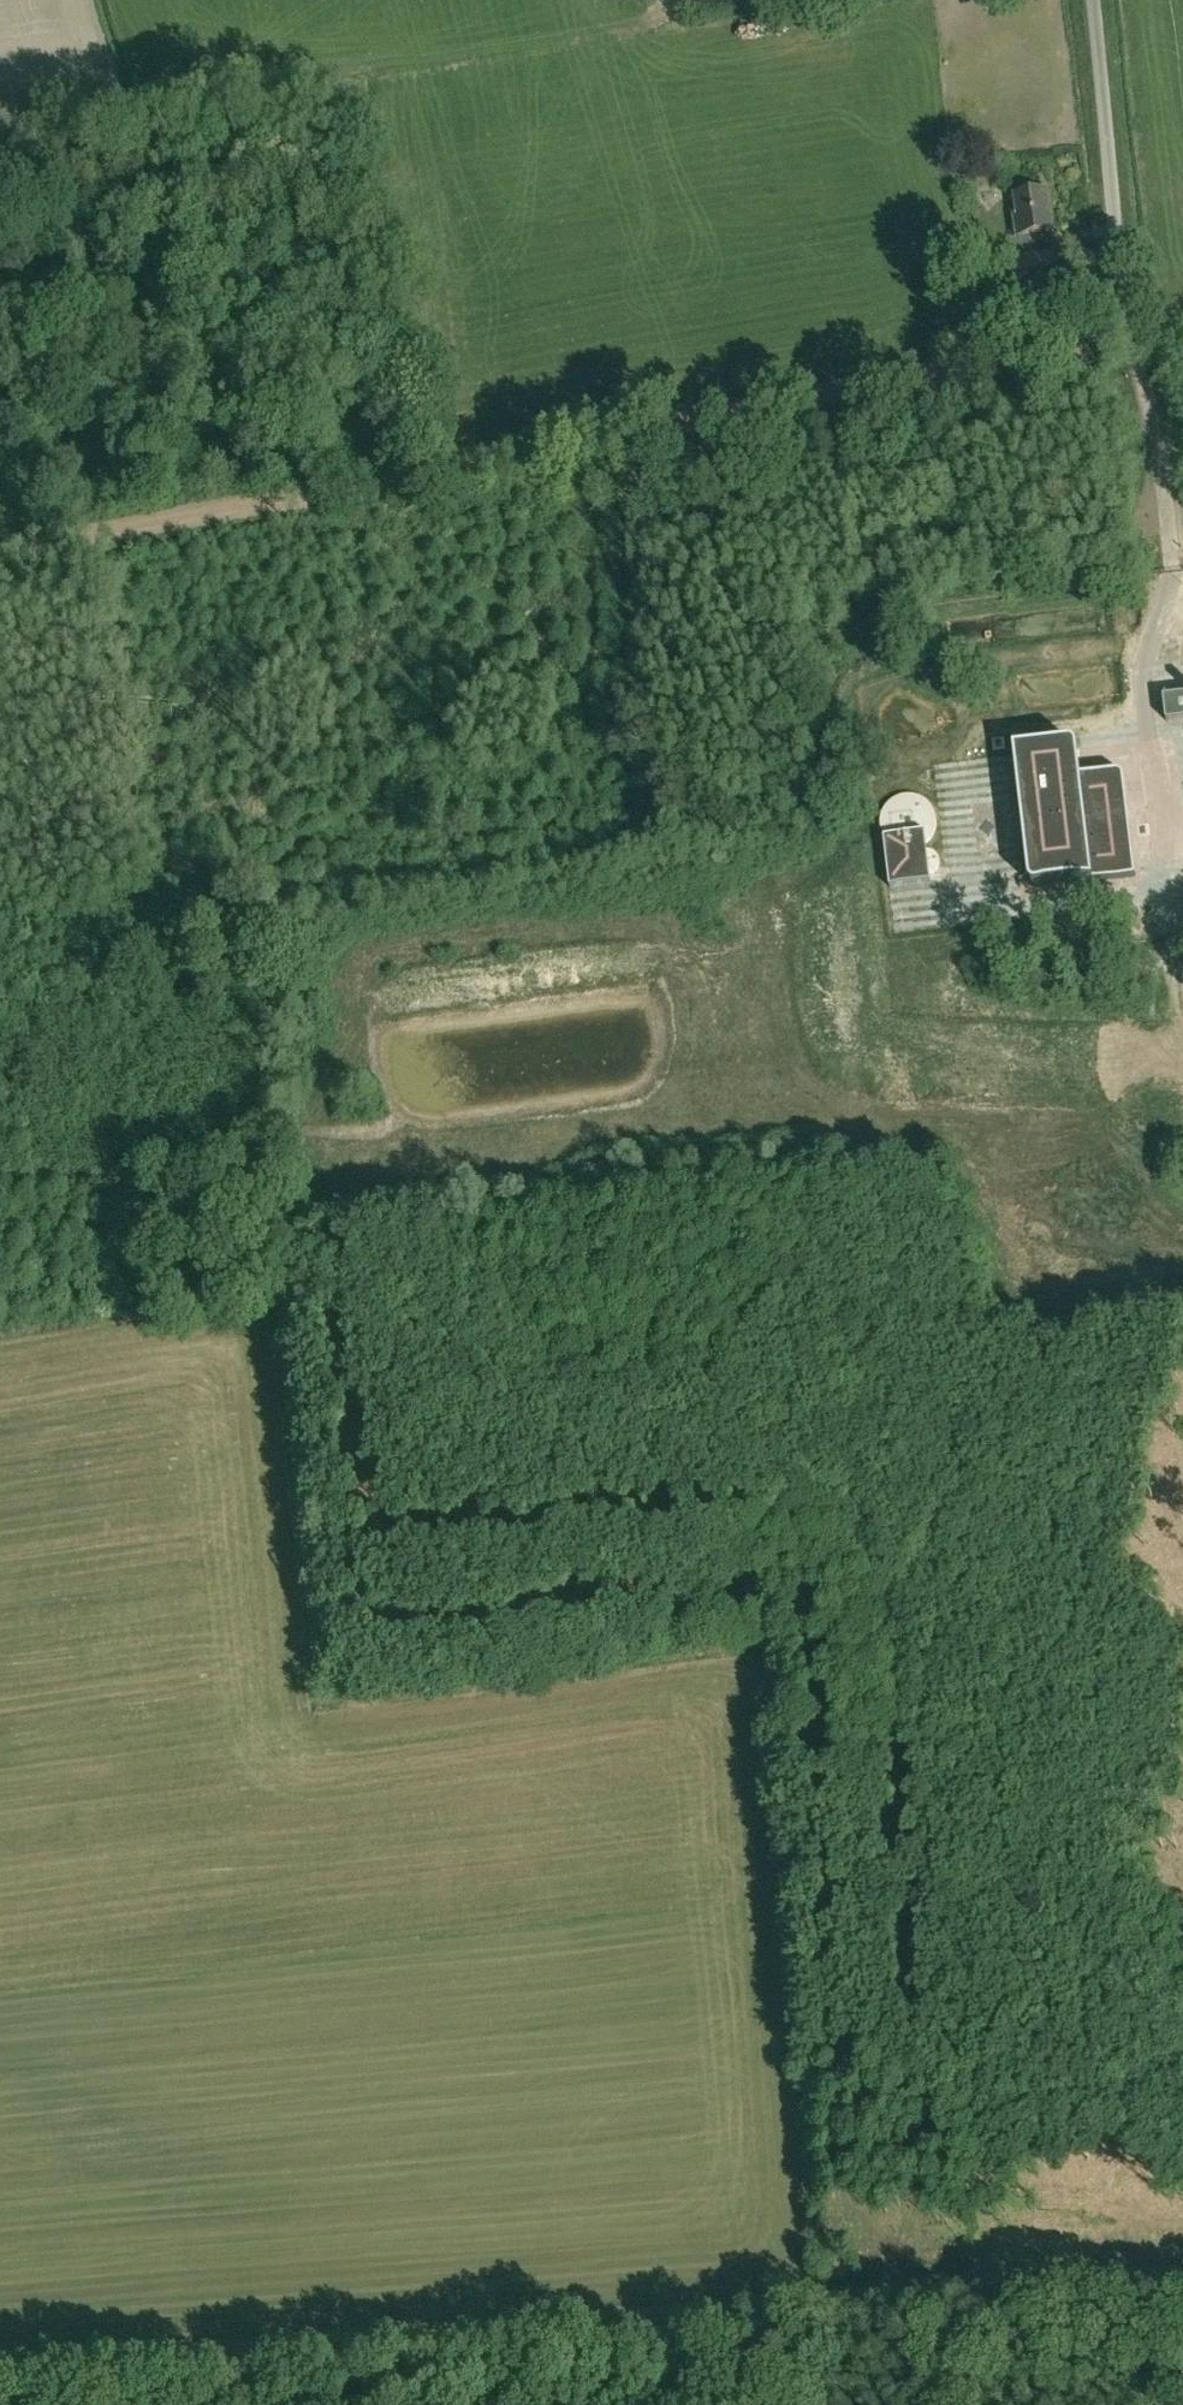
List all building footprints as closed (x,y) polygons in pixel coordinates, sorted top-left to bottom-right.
[(1014,301),(1062,294),(1055,251),(1052,232),(1047,191),(1015,195),(1017,215),(1014,215),(1017,237),(1019,237),(1022,256),(1008,258),(1014,301)] [(1163,697),(1166,721),(1182,719),(1182,695),(1163,697)] [(1074,743),(1018,750),(1022,784),(1034,884),(1035,886),(1035,887),(1036,888),(1038,889),(1040,889),(1041,889),(1140,878),(1128,775),(1126,774),(1125,773),(1124,772),(1123,772),(1085,777),(1081,749),(1081,748),(1080,747),(1079,746),(1078,745),(1077,744),(1076,744),(1074,743)] [(887,816),(887,826),(890,835),(892,838),(891,838),(897,888),(937,883),(937,878),(936,875),(939,874),(942,872),(945,869),(946,865),(946,862),(945,858),(943,855),(940,852),(936,851),(934,851),(933,844),(934,843),(940,835),(943,827),(943,819),(941,812),(936,804),(929,798),(920,795),(911,795),(902,797),(896,802),(895,803),(891,808),(887,816)]
